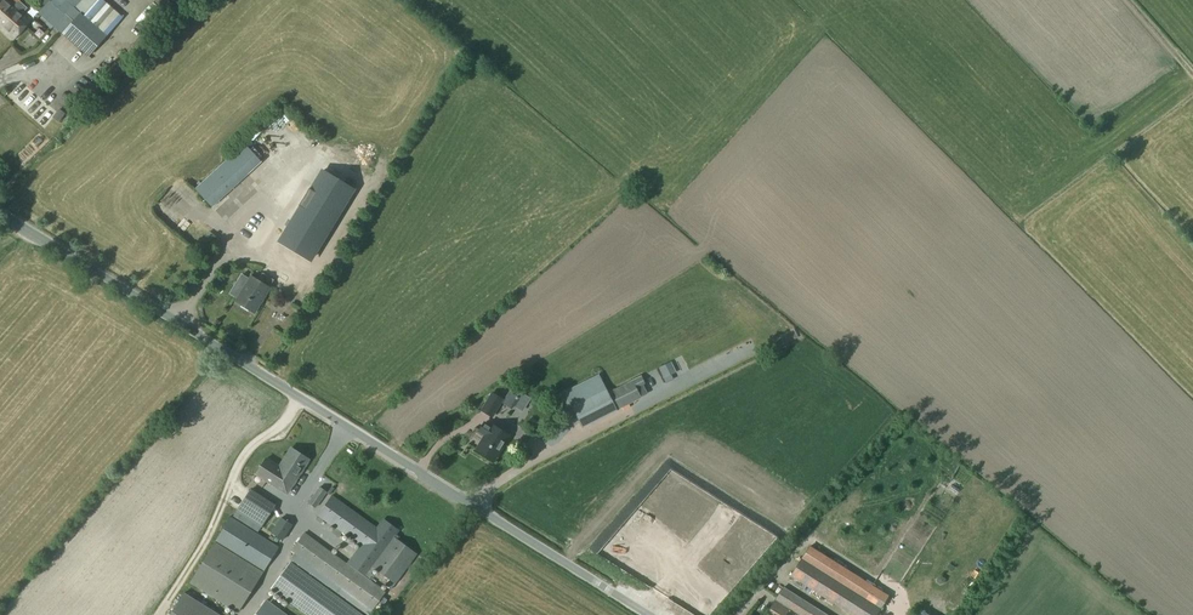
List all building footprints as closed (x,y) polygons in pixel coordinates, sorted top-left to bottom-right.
[(6,13),(13,5),(20,11),(24,7),(18,1),(19,0),(0,0),(0,20),(6,13)] [(41,13),(89,56),(122,18),(102,0),(52,0),(41,13)] [(145,1),(132,23),(145,31),(158,10),(145,1)] [(31,21),(20,11),(13,5),(6,13),(0,20),(0,27),(14,39),(31,21)] [(67,87),(55,97),(64,106),(75,96),(67,87)] [(25,113),(35,100),(26,93),(16,106),(25,113)] [(60,110),(54,118),(60,122),(65,114),(60,110)] [(229,156),(194,189),(211,207),(260,160),(244,143),(229,156)] [(258,158),(267,151),(262,145),(254,152),(258,158)] [(286,254),(318,273),(361,202),(329,183),(286,254)] [(251,277),(236,302),(254,314),(269,289),(251,277)] [(657,379),(666,374),(661,364),(652,368),(657,379)] [(707,368),(691,376),(695,383),(710,375),(707,368)] [(599,374),(564,391),(582,428),(617,410),(617,409),(647,394),(643,385),(646,384),(643,377),(609,394),(599,374)] [(491,390),(479,410),(492,417),(504,398),(491,390)] [(508,392),(501,403),(511,408),(517,398),(508,392)] [(483,435),(475,449),(495,461),(510,436),(484,420),(477,432),(483,435)] [(266,458),(256,474),(286,494),(309,459),(291,448),(279,467),(266,458)] [(319,486),(308,503),(316,509),(328,492),(319,486)] [(250,489),(236,512),(262,528),(276,506),(250,489)] [(332,496),(318,515),(362,546),(348,565),(369,580),(377,570),(396,584),(418,554),(398,540),(400,537),(397,535),(400,531),(385,520),(378,529),(332,496)] [(217,540),(189,586),(235,613),(264,570),(278,547),(231,517),(217,540)] [(281,518),(272,534),(283,541),(293,525),(281,518)] [(304,533),(292,551),(334,582),(345,590),(372,610),(385,592),(369,580),(348,565),(304,533)] [(879,570),(895,580),(906,564),(897,558),(901,552),(894,547),(879,570)] [(789,577),(849,614),(877,614),(887,599),(808,548),(789,577)] [(289,562),(269,590),(304,614),(363,614),(289,562)] [(766,614),(826,614),(783,587),(766,614)]
